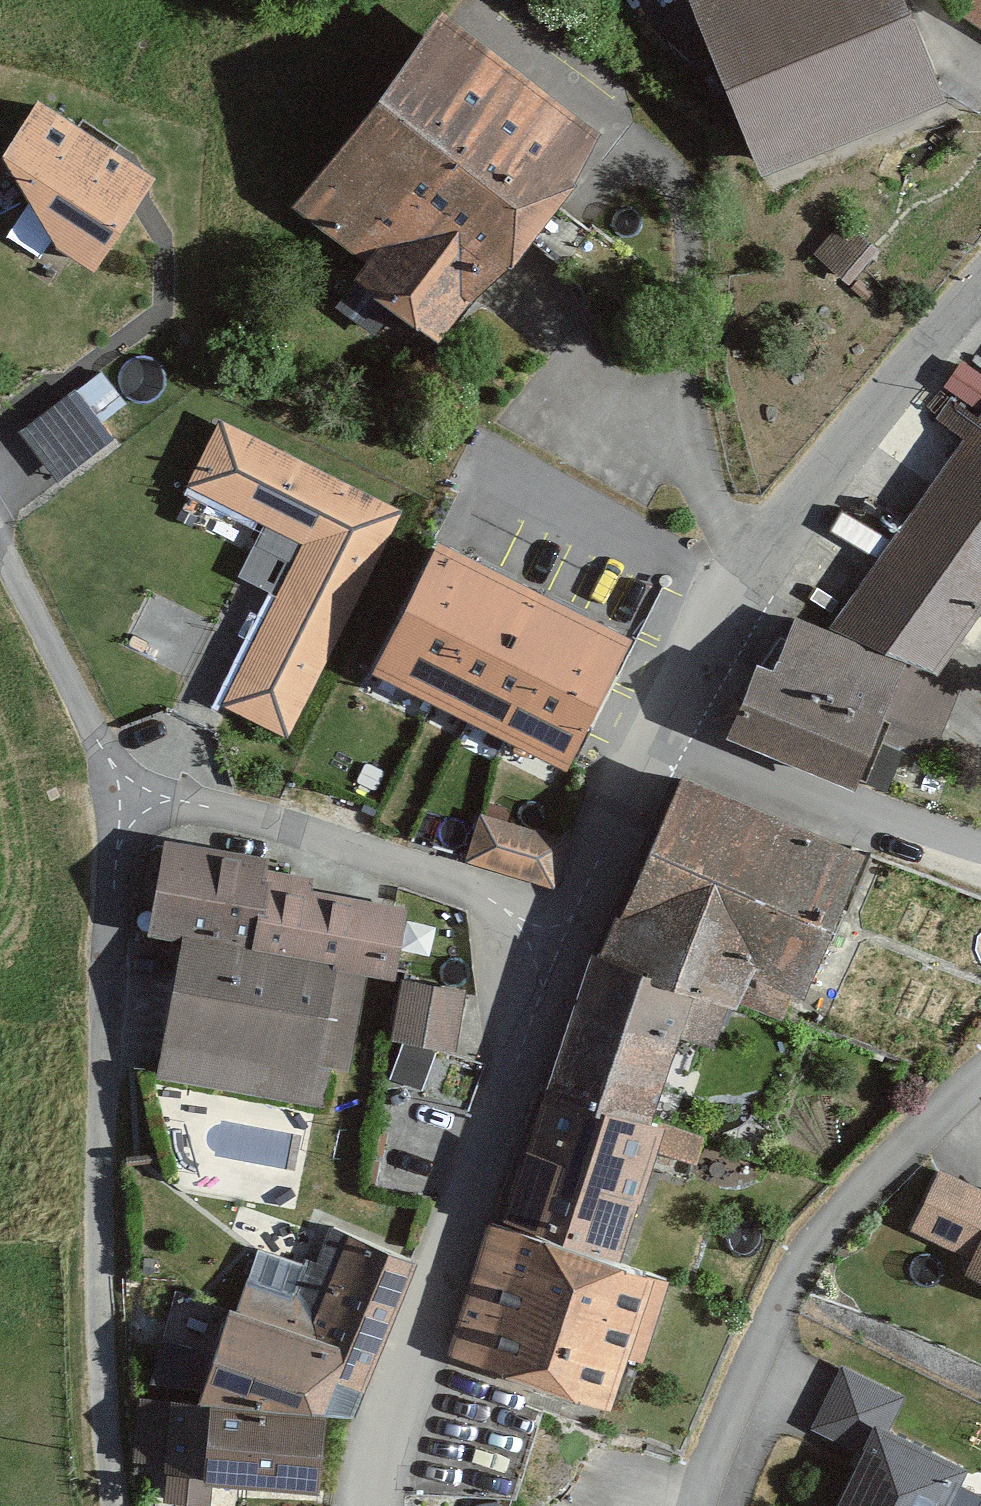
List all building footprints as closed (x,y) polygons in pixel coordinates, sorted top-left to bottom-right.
[(763,168),(951,97),(914,0),(699,0),(763,168)] [(970,14),(980,22),(980,0),(979,0),(970,14)] [(358,283),(446,345),(603,127),(450,18),(307,218),(372,264),(358,283)] [(104,279),(166,174),(38,100),(0,166),(0,219),(104,279)] [(846,285),(881,242),(841,211),(807,253),(846,285)] [(69,467),(119,423),(81,380),(31,424),(69,467)] [(177,687),(286,736),(402,512),(219,418),(165,518),(243,554),(177,687)] [(832,628),(941,674),(980,618),(980,422),(832,628)] [(385,645),(520,699),(587,729),(680,526),(477,439),(385,645)] [(770,662),(755,699),(885,751),(900,711),(943,727),(961,682),(941,674),(832,628),(823,624),(801,673),(770,662)] [(385,645),(329,793),(467,837),(478,817),(482,803),(487,791),(494,767),(520,699),(385,645)] [(868,795),(885,751),(755,699),(737,743),(868,795)] [(683,772),(603,957),(707,987),(744,1004),(758,967),(817,990),(872,844),(683,772)] [(553,886),(568,839),(485,812),(470,859),(553,886)] [(187,935),(256,951),(264,906),(295,888),(299,870),(166,845),(150,928),(187,935)] [(408,905),(295,888),(264,906),(256,951),(335,964),(397,978),(408,905)] [(187,935),(158,1074),(314,1102),(335,964),(256,951),(187,935)] [(553,1088),(665,1121),(707,987),(603,957),(594,954),(553,1088)] [(405,978),(392,1041),(456,1054),(469,992),(405,978)] [(553,1088),(509,1226),(634,1266),(679,1126),(665,1121),(553,1088)] [(500,1223),(457,1356),(619,1408),(634,1354),(652,1358),(676,1278),(634,1266),(509,1226),(500,1223)] [(946,1294),(980,1311),(980,1225),(946,1294)] [(371,1390),(417,1264),(338,1229),(297,1326),(237,1302),(198,1402),(334,1418),(344,1382),(371,1390)] [(325,1496),(334,1418),(198,1402),(134,1395),(134,1454),(168,1457),(165,1500),(209,1504),(209,1482),(325,1496)] [(828,1505),(959,1505),(974,1474),(867,1424),(828,1505)]
